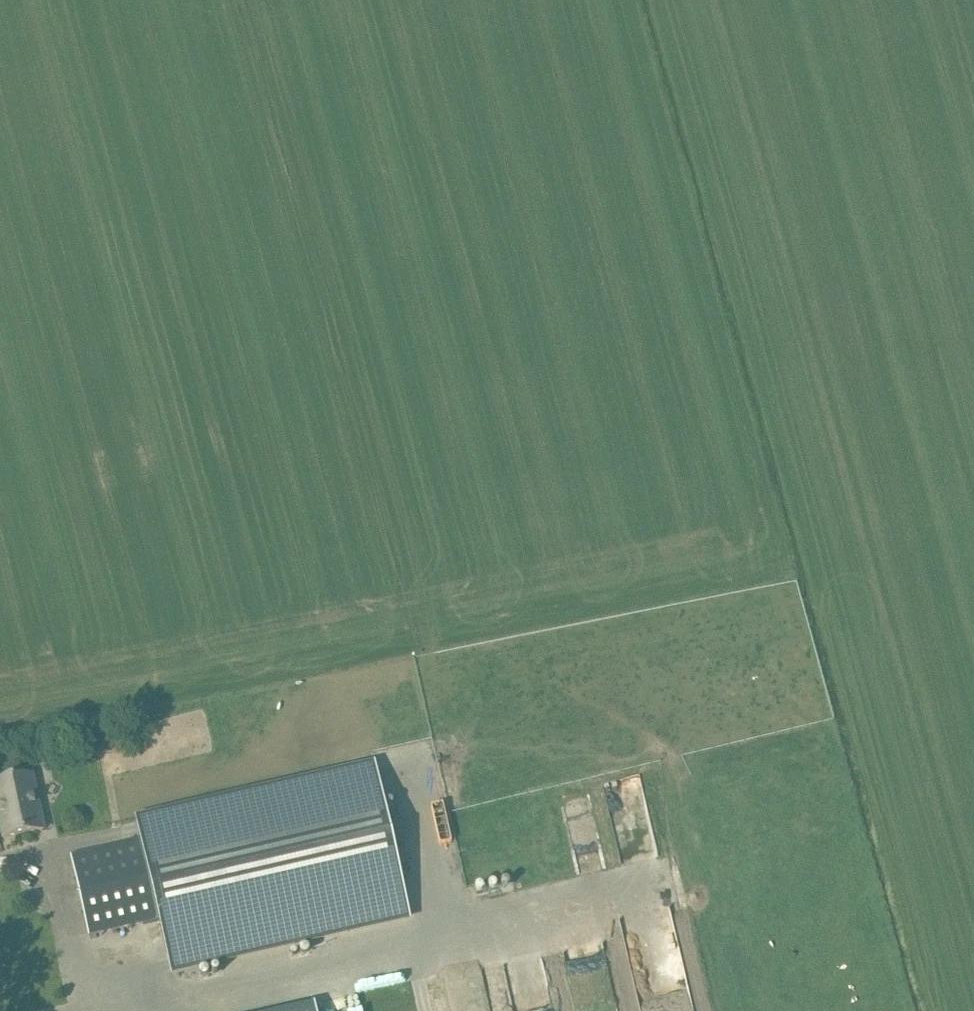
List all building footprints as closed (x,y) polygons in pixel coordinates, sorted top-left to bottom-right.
[(139,842),(71,857),(89,937),(158,921),(170,973),(409,919),(375,769),(136,823),(139,842)] [(32,776),(0,783),(0,798),(4,815),(0,815),(0,822),(3,838),(43,830),(32,776)]
